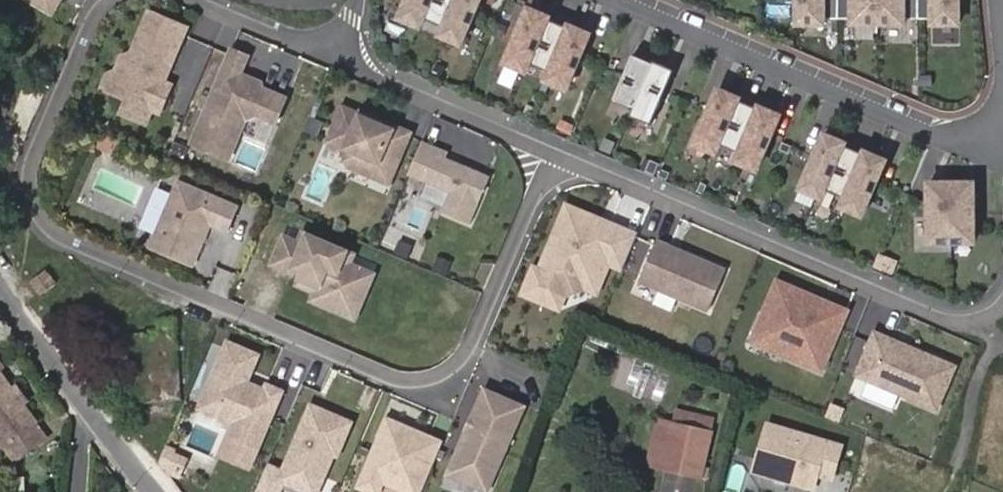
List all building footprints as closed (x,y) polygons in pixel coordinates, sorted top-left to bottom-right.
[(52,13),(59,0),(30,0),(52,13)] [(400,17),(420,25),(424,17),(431,0),(407,0),(400,17)] [(424,17),(444,26),(455,0),(431,0),(424,17)] [(480,0),(455,0),(444,26),(441,34),(462,43),(480,0)] [(798,23),(824,23),(824,18),(853,18),(853,23),(904,23),(904,18),(933,18),(933,23),(959,23),(959,0),(798,0),(798,23)] [(505,62),(526,70),(529,62),(548,18),(549,16),(529,7),(505,62)] [(160,113),(173,84),(165,80),(157,77),(161,67),(169,70),(188,26),(150,10),(132,52),(122,56),(116,69),(120,79),(114,93),(127,99),(121,113),(147,124),(153,110),(160,113)] [(529,62),(550,71),(569,26),(548,18),(529,62)] [(569,26),(550,71),(546,79),(567,88),(590,33),(569,24),(569,26)] [(916,26),(881,26),(880,36),(915,37),(916,26)] [(276,122),(287,97),(239,77),(248,55),(232,48),(191,143),(228,159),(245,119),(257,114),(276,122)] [(614,98),(634,107),(653,63),(633,54),(614,98)] [(651,124),(675,69),(654,60),(653,63),(634,107),(631,116),(651,124)] [(169,70),(161,67),(157,77),(165,80),(169,70)] [(107,74),(101,88),(114,93),(120,79),(116,69),(107,74)] [(738,99),(739,97),(719,89),(696,143),(716,152),(720,143),(738,99)] [(740,152),(759,108),(738,99),(720,143),(740,152)] [(388,182),(410,132),(393,125),(392,128),(380,123),(381,119),(361,111),(360,114),(343,106),(328,141),(345,148),(344,151),(349,165),(388,182)] [(757,169),(780,115),(760,106),(759,108),(740,152),(736,160),(757,169)] [(236,160),(254,170),(269,142),(251,132),(236,160)] [(844,144),(845,142),(825,134),(801,188),(821,197),(825,188),(844,144)] [(470,223),(490,175),(446,156),(435,152),(437,146),(423,140),(408,174),(450,192),(441,211),(470,223)] [(845,197),(864,153),(844,144),(825,188),(845,197)] [(446,156),(448,151),(437,146),(435,152),(446,156)] [(862,214),(886,160),(865,151),(864,153),(845,197),(842,205),(862,214)] [(153,247),(196,265),(201,253),(235,266),(245,241),(238,239),(253,203),(183,174),(153,247)] [(951,242),(951,182),(929,182),(929,242),(951,242)] [(974,242),(974,182),(951,182),(951,242),(974,242)] [(601,219),(567,205),(540,269),(534,267),(523,293),(544,302),(551,286),(566,293),(584,286),(596,292),(609,262),(623,268),(637,234),(610,223),(609,227),(599,223),(601,219)] [(374,273),(350,263),(354,254),(304,232),(300,243),(285,236),(273,264),(294,272),(296,267),(305,270),(301,278),(319,285),(317,291),(313,299),(338,310),(344,297),(361,304),(374,273)] [(708,310),(725,269),(677,249),(676,254),(669,251),(671,246),(657,240),(640,280),(708,310)] [(45,272),(32,284),(42,296),(56,283),(45,272)] [(319,285),(301,278),(299,283),(317,291),(319,285)] [(819,330),(830,303),(777,281),(763,313),(774,317),(764,341),(786,351),(784,355),(821,371),(835,337),(819,330)] [(566,293),(551,286),(544,302),(559,308),(566,293)] [(355,317),(361,304),(344,297),(338,310),(355,317)] [(835,337),(847,310),(830,303),(819,330),(835,337)] [(764,341),(774,317),(763,313),(751,341),(784,355),(786,351),(764,341)] [(180,397),(172,317),(116,322),(124,402),(180,397)] [(937,409),(956,366),(914,348),(912,352),(906,349),(904,343),(875,331),(857,375),(937,409)] [(259,353),(228,340),(200,406),(233,421),(227,436),(257,449),(283,389),(267,383),(265,388),(255,384),(253,388),(246,385),(259,353)] [(4,379),(9,375),(0,363),(0,381),(4,379)] [(15,395),(4,379),(0,381),(0,450),(1,452),(8,449),(17,465),(51,444),(25,409),(15,395)] [(524,405),(484,388),(447,474),(487,491),(524,405)] [(15,395),(25,409),(30,405),(20,392),(15,395)] [(311,404),(295,441),(299,443),(296,451),(291,449),(279,478),(312,491),(316,491),(333,452),(337,454),(351,421),(311,404)] [(443,442),(388,418),(379,439),(385,441),(380,453),(374,451),(359,486),(374,491),(378,491),(383,480),(412,491),(421,491),(443,442)] [(843,445),(770,424),(756,470),(815,487),(821,467),(835,471),(843,445)] [(713,441),(674,431),(663,475),(702,485),(713,441)] [(227,436),(219,454),(249,467),(257,449),(227,436)] [(379,439),(374,451),(380,453),(385,441),(379,439)]
